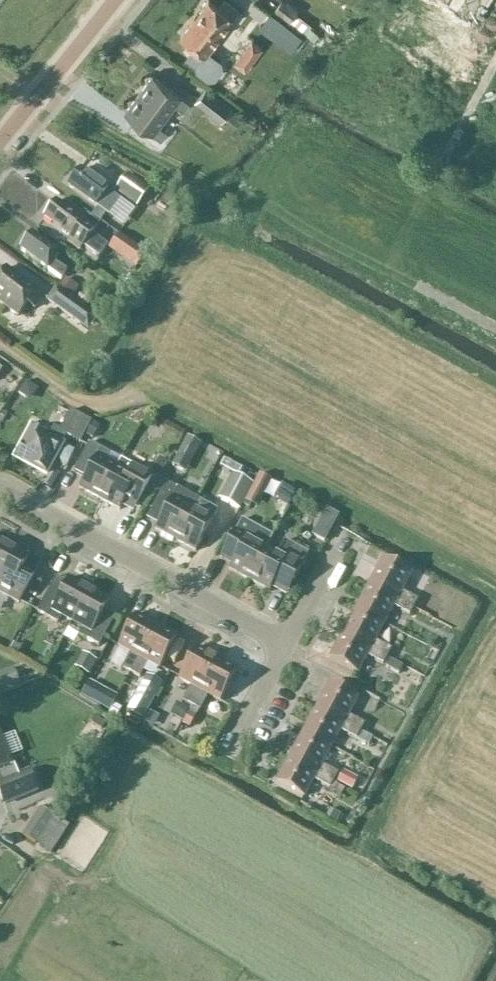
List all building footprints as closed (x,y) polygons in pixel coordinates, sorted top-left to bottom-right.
[(220,35),(232,18),(232,17),(238,9),(226,0),(223,0),(218,7),(209,0),(207,0),(194,18),(220,35)] [(275,12),(292,24),(300,12),(284,0),(275,12)] [(207,52),(220,35),(194,18),(180,37),(194,47),(187,57),(196,64),(197,69),(208,77),(214,76),(220,68),(219,62),(207,52)] [(284,24),(275,37),(291,49),(301,36),(284,24)] [(261,48),(250,40),(233,64),(244,72),(261,48)] [(152,74),(138,93),(166,114),(174,104),(182,110),(189,102),(152,74)] [(230,107),(204,87),(192,102),(218,122),(230,107)] [(166,114),(138,93),(124,112),(161,139),(167,131),(158,124),(166,114)] [(108,191),(80,170),(68,186),(109,216),(120,201),(107,191),(108,191)] [(149,192),(126,176),(113,193),(136,209),(149,192)] [(94,231),(83,223),(56,202),(44,218),(70,238),(67,242),(79,251),(82,247),(98,259),(106,247),(91,235),(94,231)] [(52,264),(59,255),(32,234),(20,250),(60,280),(65,274),(52,264)] [(119,236),(109,250),(136,270),(147,256),(119,236)] [(44,297),(6,269),(0,277),(0,296),(3,299),(0,303),(18,317),(28,304),(35,309),(44,297)] [(71,295),(76,287),(65,279),(60,286),(71,295)] [(96,321),(54,291),(46,303),(87,333),(96,321)] [(51,426),(46,436),(32,429),(16,458),(46,474),(66,436),(80,444),(86,434),(92,423),(71,411),(60,431),(51,426)] [(99,427),(92,423),(86,434),(93,438),(99,427)] [(199,447),(185,439),(175,456),(189,464),(199,447)] [(79,489),(100,500),(117,467),(106,462),(110,454),(90,443),(74,472),(85,478),(79,489)] [(166,464),(158,459),(150,472),(158,477),(166,464)] [(117,467),(100,500),(120,511),(126,500),(137,506),(153,477),(121,460),(117,467)] [(251,486),(231,475),(218,500),(238,511),(251,486)] [(270,483),(259,477),(244,503),(255,509),(270,483)] [(155,530),(175,541),(198,500),(166,483),(150,513),(161,519),(155,530)] [(198,500),(175,541),(196,552),(218,511),(198,500)] [(267,549),(274,537),(262,531),(242,520),(224,553),(235,559),(229,570),(249,581),(267,549)] [(10,547),(0,541),(0,565),(10,547)] [(278,554),(267,549),(249,581),(270,592),(275,581),(290,589),(309,555),(284,542),(278,554)] [(19,604),(35,574),(24,568),(30,557),(10,547),(0,565),(0,593),(19,604)] [(414,608),(413,609),(427,616),(431,608),(402,592),(411,574),(383,559),(370,585),(414,608)] [(73,622),(90,590),(70,579),(64,590),(53,584),(37,613),(58,624),(61,616),(73,622)] [(410,616),(413,609),(414,608),(370,585),(356,609),(384,624),(393,607),(410,616)] [(110,601),(90,590),(73,622),(84,628),(79,636),(100,647),(115,618),(104,612),(110,601)] [(375,641),(384,624),(356,609),(343,634),(387,658),(391,650),(375,641)] [(135,615),(110,662),(131,673),(156,626),(135,615)] [(156,626),(131,673),(140,678),(148,663),(160,669),(177,638),(156,626)] [(383,665),(387,658),(343,634),(329,659),(357,674),(367,657),(383,665)] [(182,701),(191,706),(217,659),(196,648),(179,680),(190,686),(182,701)] [(96,662),(82,655),(74,669),(88,676),(96,662)] [(217,659),(191,706),(200,711),(208,696),(220,702),(237,670),(217,659)] [(104,681),(92,674),(80,695),(92,702),(104,681)] [(128,711),(143,719),(158,691),(144,683),(128,711)] [(316,709),(360,732),(364,725),(348,716),(358,698),(330,683),(316,709)] [(174,716),(183,722),(188,712),(180,707),(174,716)] [(368,747),(372,739),(363,734),(360,733),(360,732),(316,709),(303,733),(331,748),(340,731),(368,747)] [(188,712),(183,722),(181,725),(188,729),(195,717),(188,712)] [(96,717),(91,724),(101,730),(105,724),(96,717)] [(372,739),(378,742),(382,735),(367,727),(363,734),(372,739)] [(322,766),(331,748),(303,733),(290,758),(334,782),(338,774),(322,766)] [(19,775),(15,765),(12,766),(0,737),(0,801),(3,808),(38,793),(29,771),(19,775)] [(330,789),(334,782),(290,758),(276,783),(304,798),(314,781),(330,789)] [(356,780),(343,773),(337,783),(351,791),(356,780)] [(39,809),(22,835),(53,854),(69,829),(39,809)]
